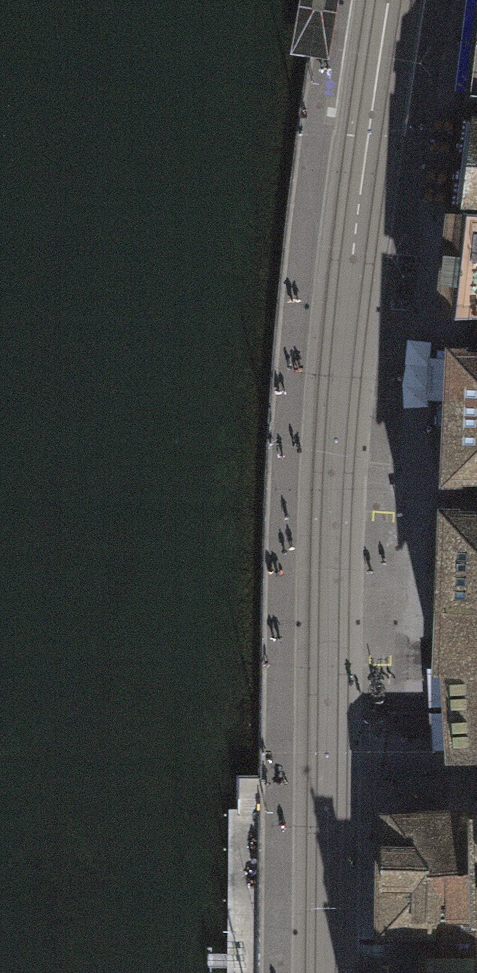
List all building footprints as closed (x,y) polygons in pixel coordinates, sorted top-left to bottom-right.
[(473,121),(468,163),(463,206),(476,207),(476,122),(473,121)] [(460,214),(456,264),(452,314),(476,313),(476,215),(460,214)] [(450,346),(448,409),(446,473),(476,473),(476,346),(450,346)] [(445,508),(440,599),(476,600),(476,508),(445,508)] [(440,599),(438,664),(448,664),(453,751),(476,749),(476,600),(440,599)] [(382,817),(383,920),(428,922),(429,915),(476,915),(476,813),(470,814),(382,817)] [(428,922),(426,972),(476,972),(476,915),(429,915),(428,922)]
